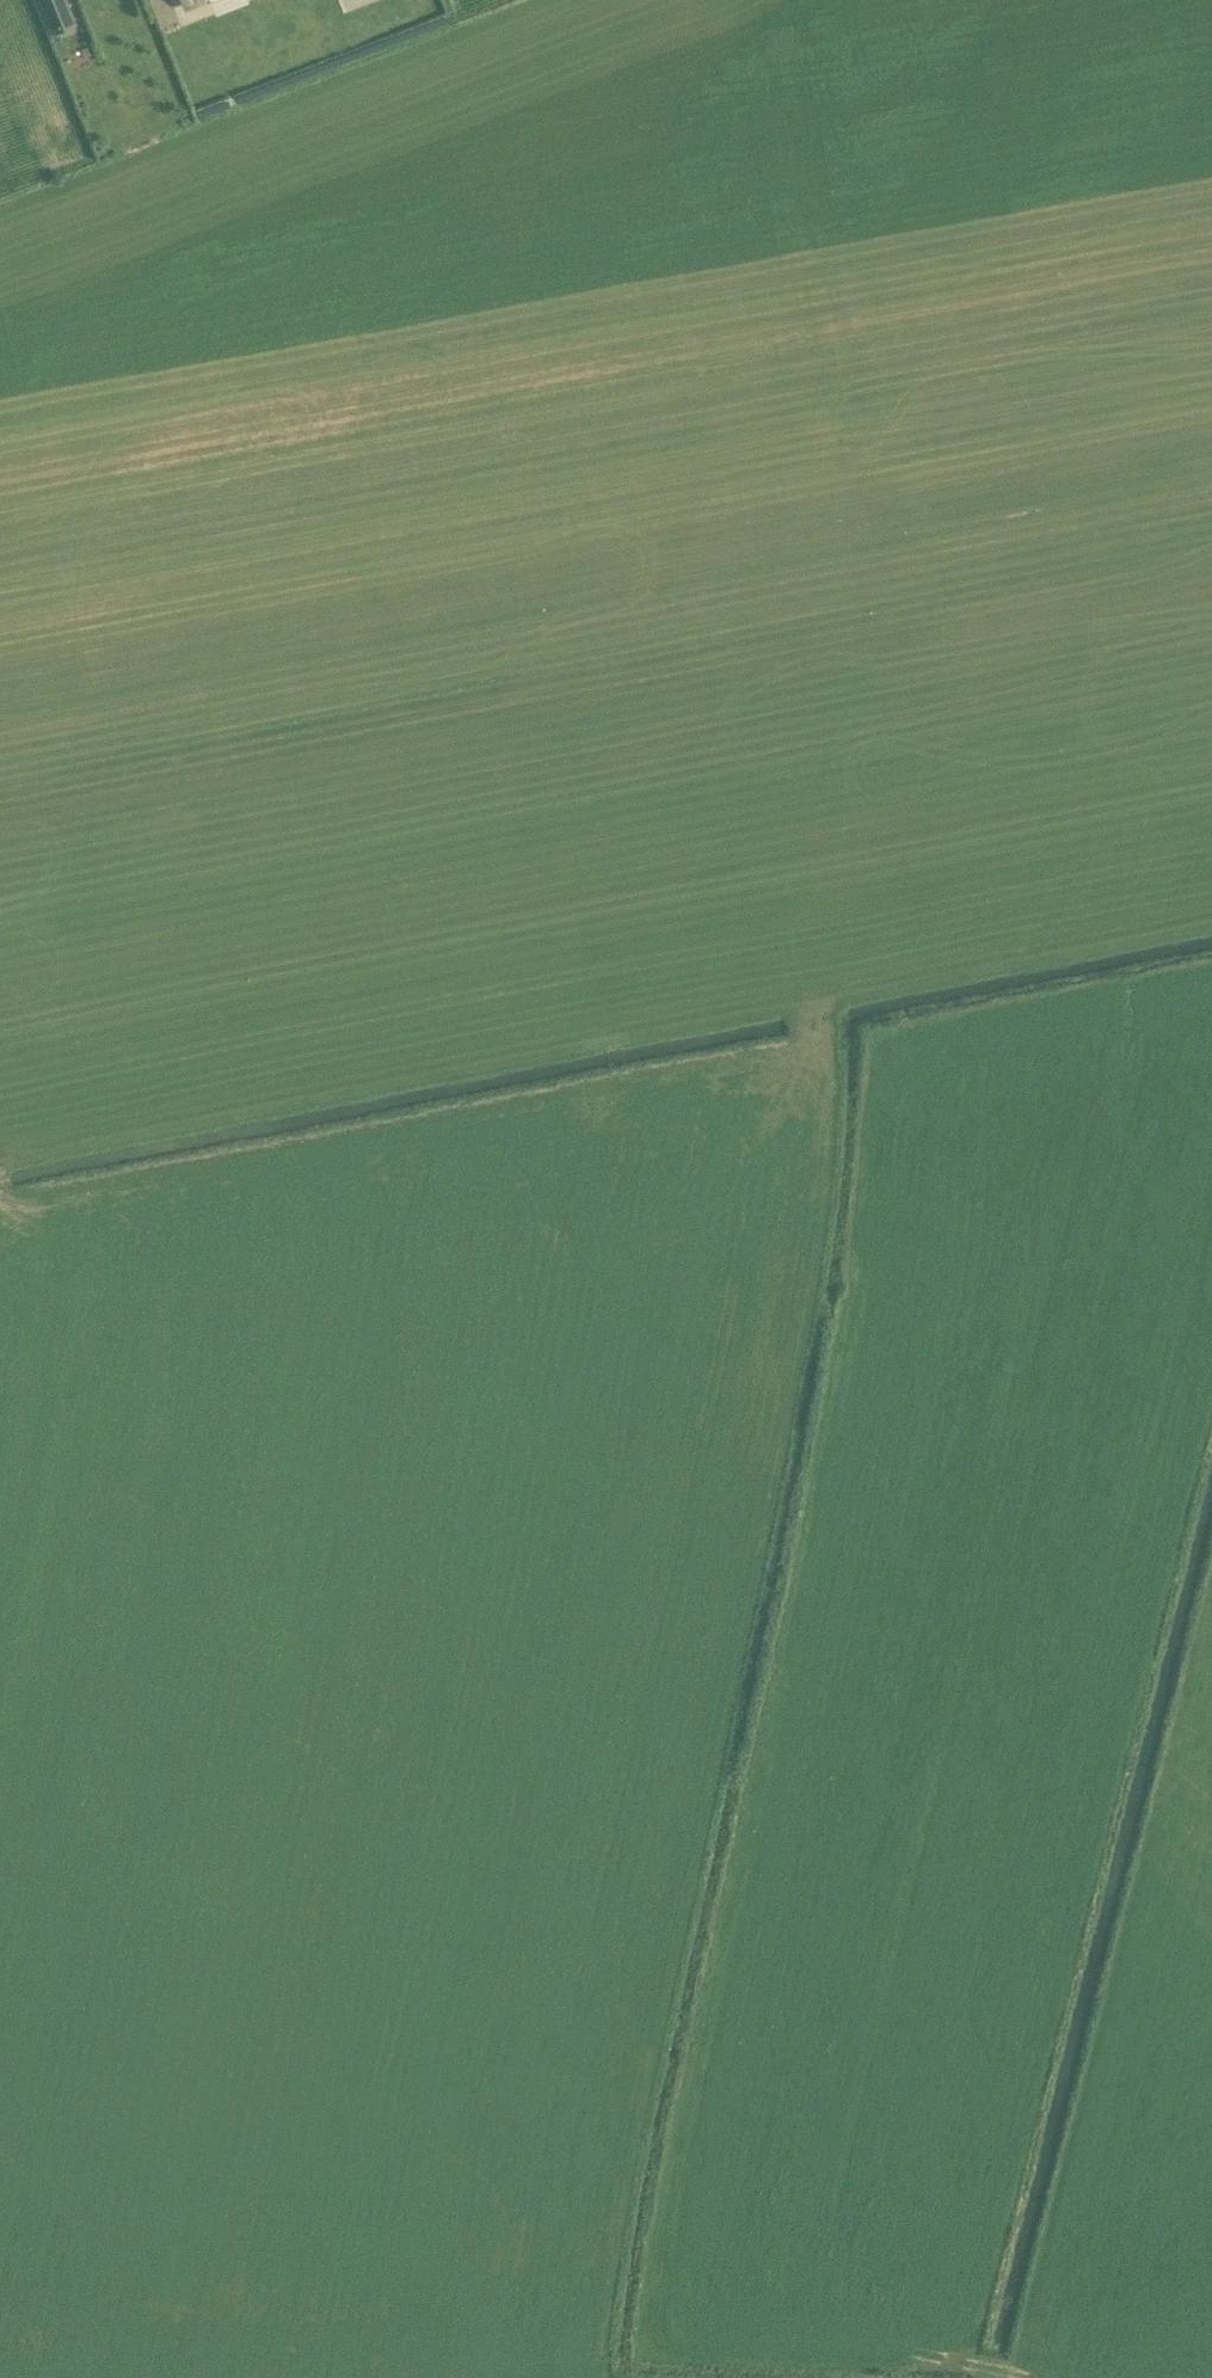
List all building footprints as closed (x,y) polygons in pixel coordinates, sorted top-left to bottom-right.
[(47,17),(69,9),(65,0),(40,0),(47,17)]
